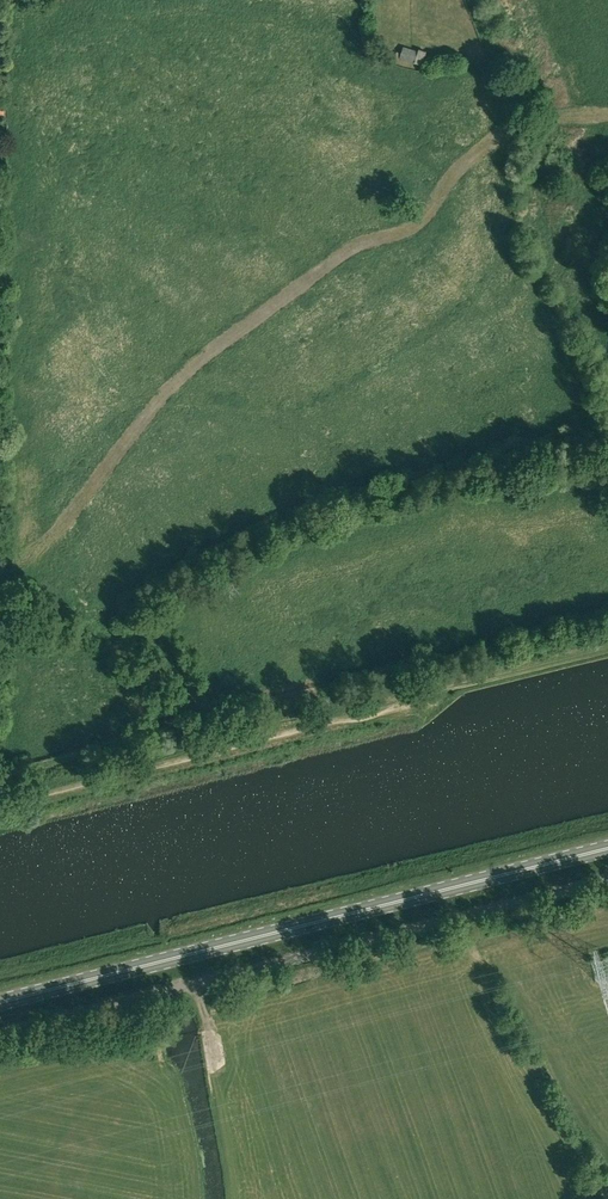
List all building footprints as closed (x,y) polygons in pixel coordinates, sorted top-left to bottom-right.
[(418,50),(404,46),(400,58),(415,62),(418,50)] [(427,51),(419,48),(415,62),(423,65),(427,51)]
